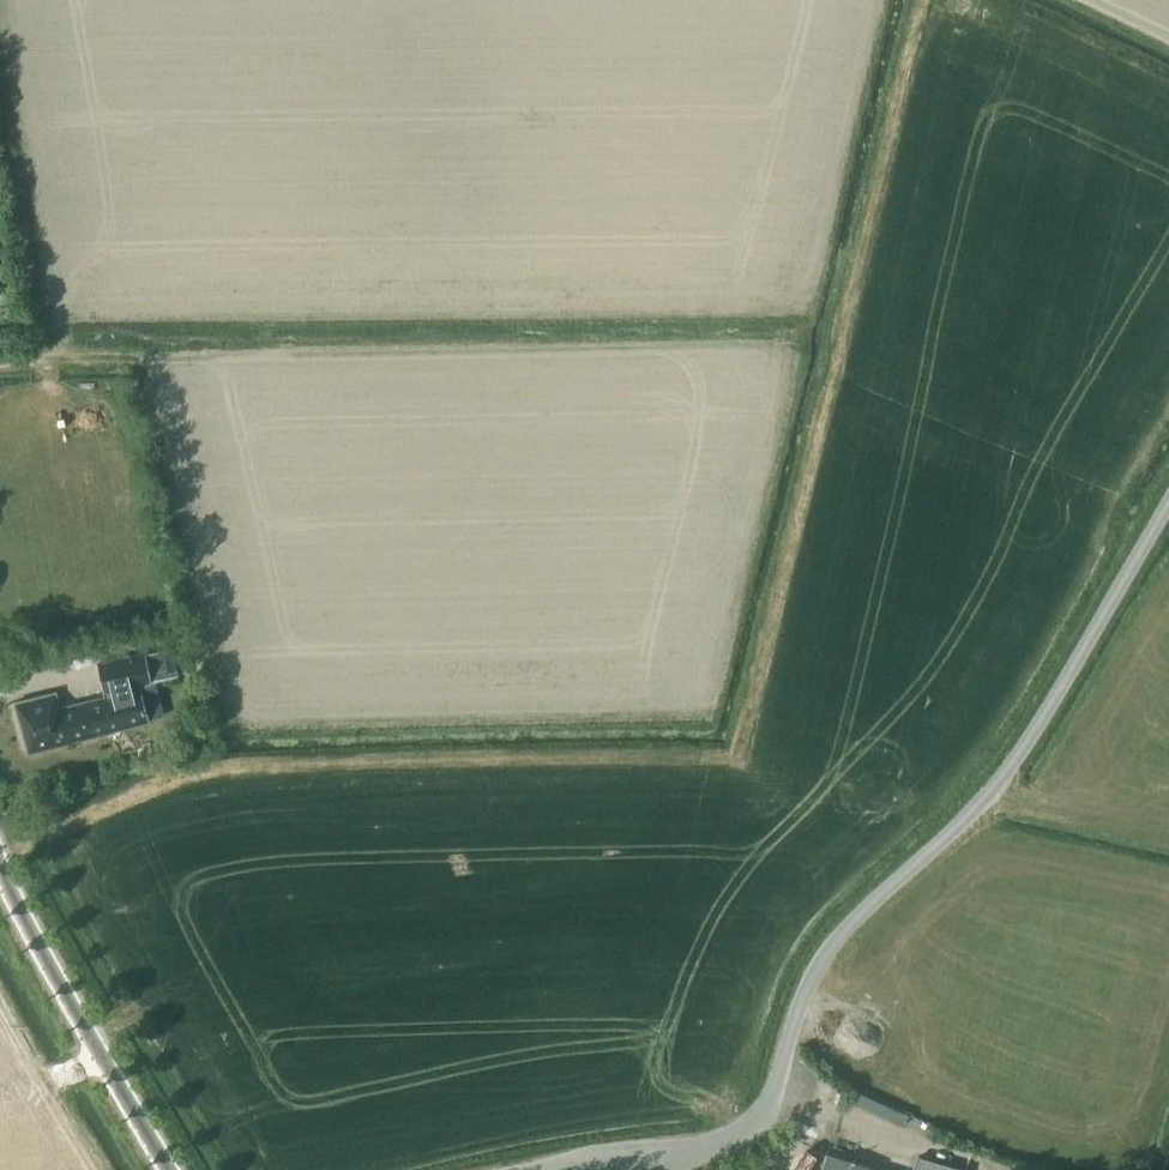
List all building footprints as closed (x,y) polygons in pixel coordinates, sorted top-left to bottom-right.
[(172,647),(144,653),(152,680),(178,675),(172,647)] [(152,680),(144,653),(97,664),(103,691),(102,691),(104,697),(59,709),(54,692),(14,702),(28,752),(149,721),(139,687),(153,684),(152,680)] [(826,1153),(821,1169),(880,1169),(826,1153)] [(917,1156),(913,1169),(963,1169),(917,1156)]
